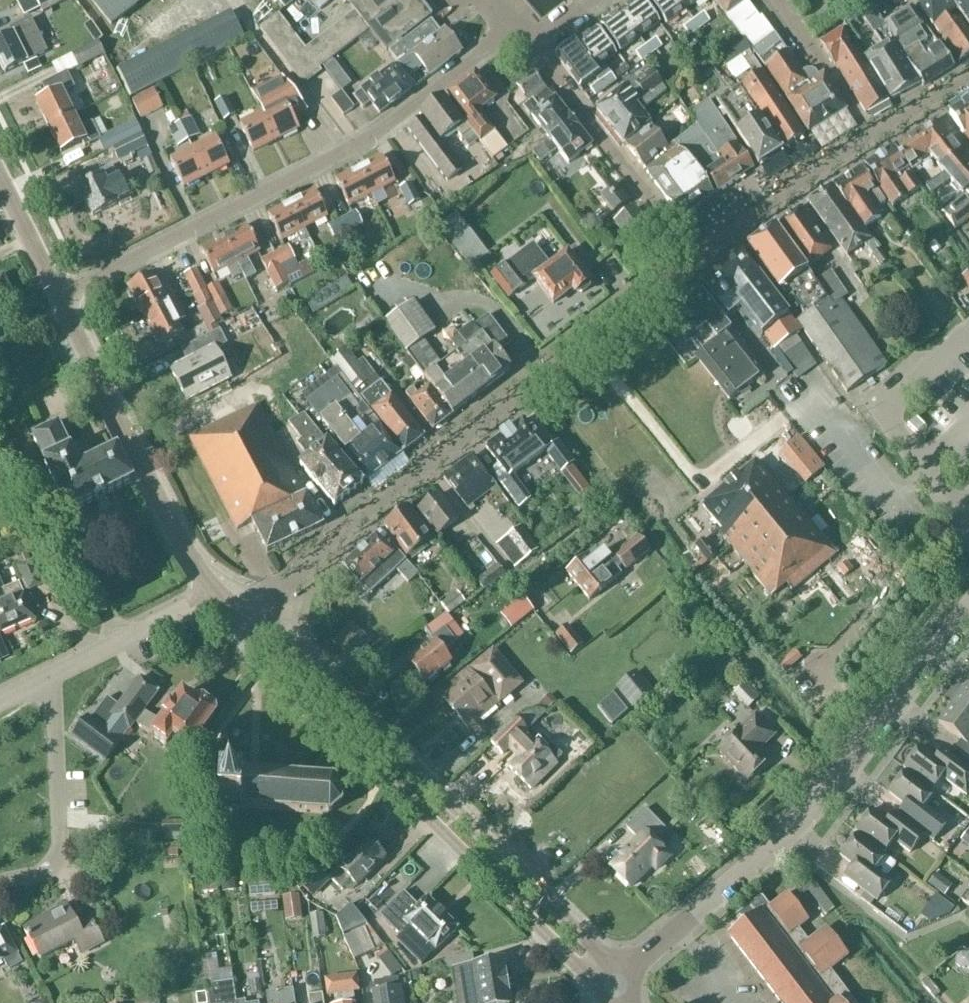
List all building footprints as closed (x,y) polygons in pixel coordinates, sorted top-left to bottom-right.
[(45,11),(61,0),(37,0),(45,11)] [(111,25),(136,5),(132,0),(133,0),(91,0),(111,25)] [(305,49),(278,14),(259,28),(303,86),(322,71),(320,68),(369,30),(386,52),(432,16),(420,0),(346,0),(354,10),(305,49)] [(639,38),(659,23),(642,0),(637,0),(621,12),(639,38)] [(679,0),(648,0),(667,25),(686,11),(679,0)] [(686,11),(701,0),(679,0),(686,11)] [(746,0),(716,0),(727,14),(746,0)] [(955,0),(920,0),(917,3),(933,25),(958,8),(968,25),(968,0),(955,0)] [(726,16),(733,25),(754,10),(746,1),(726,16)] [(898,50),(899,50),(923,87),(954,66),(940,45),(925,55),(919,46),(927,41),(919,27),(922,25),(910,7),(882,26),(898,50)] [(733,25),(739,34),(762,17),(761,17),(759,18),(754,10),(733,25)] [(959,61),(968,55),(968,30),(956,10),(935,24),(959,61)] [(117,69),(132,97),(245,39),(231,11),(117,69)] [(917,85),(898,51),(899,50),(898,50),(882,26),(873,11),(861,15),(882,48),(865,58),(891,100),(917,85)] [(639,38),(621,12),(601,26),(620,52),(639,38)] [(709,21),(703,13),(683,28),(688,36),(709,21)] [(739,34),(744,39),(746,42),(768,26),(762,17),(739,34)] [(5,73),(27,62),(20,48),(33,41),(24,22),(10,29),(12,34),(0,40),(0,62),(5,73)] [(404,42),(430,76),(461,53),(444,31),(438,36),(428,23),(404,42)] [(746,42),(752,50),(774,34),(768,26),(746,42)] [(866,114),(890,100),(857,46),(858,45),(847,27),(821,44),(829,56),(828,59),(831,64),(834,64),(835,66),(836,66),(866,114)] [(616,55),(597,29),(578,43),(576,41),(556,56),(580,88),(595,77),(599,83),(590,90),(595,96),(616,81),(603,64),(616,55)] [(752,50),(758,59),(781,42),(774,34),(752,50)] [(661,47),(656,39),(635,54),(640,61),(661,47)] [(740,87),(782,150),(805,135),(762,71),(750,52),(752,50),(746,42),(744,39),(725,52),(733,63),(741,57),(754,76),(739,86),(740,87)] [(105,55),(98,41),(71,55),(77,68),(105,55)] [(758,59),(764,66),(789,53),(781,42),(758,59)] [(789,53),(764,66),(789,102),(809,133),(847,109),(823,73),(808,83),(795,59),(789,53)] [(410,91),(415,86),(398,64),(393,68),(392,66),(361,90),(353,97),(363,109),(371,103),(380,114),(410,91)] [(623,143),(647,125),(650,123),(640,111),(666,91),(650,70),(637,80),(636,78),(596,109),(623,143)] [(447,93),(467,118),(463,120),(481,142),(480,143),(492,160),(506,149),(478,111),(495,98),(475,72),(447,93)] [(36,103),(49,128),(74,115),(63,94),(74,88),(67,73),(42,85),(48,97),(36,103)] [(541,83),(541,82),(534,73),(517,87),(525,96),(541,83)] [(307,111),(282,77),(252,92),(263,113),(262,114),(276,141),(298,129),(293,118),(307,111)] [(782,150),(740,87),(717,102),(736,131),(758,165),(782,150)] [(164,108),(154,89),(131,101),(141,119),(164,108)] [(550,140),(573,122),(555,98),(554,99),(547,90),(531,103),(523,109),(530,118),(532,117),(550,140)] [(330,99),(331,100),(343,116),(354,108),(342,91),(330,99)] [(226,97),(214,103),(223,120),(235,114),(226,97)] [(407,129),(447,182),(462,170),(440,141),(464,123),(447,100),(439,106),(435,102),(419,114),(422,118),(407,129)] [(754,168),(752,166),(709,100),(688,114),(696,126),(670,145),(673,149),(684,141),(718,192),(754,168)] [(968,142),(968,100),(949,112),(963,135),(968,142)] [(253,152),(276,141),(262,114),(239,125),(253,152)] [(105,152),(112,148),(142,134),(135,120),(100,137),(93,122),(81,128),(74,115),(49,128),(61,153),(82,142),(85,147),(99,140),(105,152)] [(203,144),(190,118),(179,124),(206,176),(229,165),(215,138),(203,144)] [(916,132),(894,147),(907,168),(911,172),(916,169),(917,170),(922,167),(919,162),(929,156),(938,167),(939,167),(960,152),(934,121),(916,132)] [(550,140),(532,154),(540,164),(558,150),(568,164),(592,145),(573,122),(550,140)] [(184,188),(206,176),(179,124),(168,130),(181,155),(170,161),(184,188)] [(642,166),(667,148),(652,129),(651,130),(647,125),(623,143),(642,166)] [(142,134),(112,148),(118,160),(136,152),(140,161),(152,155),(142,134)] [(668,201),(667,201),(681,219),(713,195),(678,147),(673,151),(669,146),(667,148),(643,168),(668,201)] [(894,147),(865,166),(892,208),(906,199),(893,178),(907,168),(894,147)] [(960,152),(939,167),(944,173),(943,173),(925,186),(931,194),(951,180),(961,192),(964,195),(968,190),(968,162),(960,152)] [(358,169),(372,195),(395,183),(381,157),(358,169)] [(112,165),(111,166),(100,171),(102,177),(79,188),(93,217),(117,205),(116,203),(128,198),(118,178),(112,165)] [(836,183),(832,186),(863,229),(881,217),(879,215),(883,212),(880,206),(886,202),(863,166),(836,183)] [(358,169),(335,180),(349,207),(362,200),(369,213),(379,208),(372,195),(358,169)] [(913,176),(899,185),(907,197),(921,188),(913,176)] [(420,201),(411,182),(399,189),(408,207),(420,201)] [(613,213),(628,202),(616,186),(601,198),(613,213)] [(887,262),(870,239),(870,240),(863,229),(832,186),(808,202),(847,256),(864,244),(880,266),(887,262)] [(961,192),(941,208),(954,229),(968,218),(968,190),(964,195),(961,192)] [(291,203),(304,229),(327,218),(314,191),(291,203)] [(291,203),(268,215),(281,241),(295,234),(300,244),(309,239),(304,229),(291,203)] [(801,206),(776,225),(807,267),(832,249),(801,206)] [(615,223),(634,247),(652,233),(634,209),(615,223)] [(363,224),(356,212),(342,219),(348,232),(363,224)] [(488,256),(456,215),(438,228),(475,276),(483,270),(478,263),(488,256)] [(906,232),(895,216),(885,223),(896,239),(906,232)] [(348,232),(342,219),(327,227),(333,240),(348,232)] [(237,264),(243,275),(246,280),(256,275),(247,258),(260,252),(247,226),(224,238),(237,264)] [(885,367),(885,363),(842,300),(833,306),(831,304),(815,282),(775,227),(748,247),(779,291),(780,291),(788,301),(792,299),(804,316),(797,321),(847,393),(885,367)] [(243,275),(237,264),(224,238),(201,250),(214,276),(227,269),(233,280),(243,275)] [(295,259),(288,245),(274,253),(281,266),(295,259)] [(508,298),(534,278),(553,304),(572,289),(575,293),(576,291),(578,293),(582,294),(588,289),(589,284),(588,283),(589,281),(567,252),(548,267),(537,252),(527,259),(523,254),(493,277),(508,298)] [(274,253),(260,260),(276,289),(289,282),(281,266),(274,253)] [(741,253),(701,283),(728,318),(740,309),(761,337),(764,334),(774,349),(801,331),(741,253)] [(182,276),(192,295),(205,289),(195,269),(182,276)] [(846,295),(830,271),(815,282),(833,306),(842,300),(840,298),(846,295)] [(961,277),(968,290),(968,272),(961,277)] [(128,287),(143,317),(175,300),(165,280),(158,284),(153,274),(128,287)] [(354,291),(346,278),(306,303),(314,316),(354,291)] [(217,283),(206,289),(220,316),(231,310),(217,283)] [(730,400),(764,373),(765,373),(697,287),(662,314),(685,343),(690,339),(701,352),(696,356),(730,400)] [(175,300),(143,317),(158,346),(183,333),(178,323),(185,319),(175,300)] [(435,332),(412,302),(384,323),(406,353),(425,340),(435,332)] [(212,303),(196,312),(205,328),(220,320),(212,303)] [(441,340),(453,355),(481,392),(510,371),(498,354),(511,344),(488,315),(474,325),(472,323),(458,334),(455,329),(442,340),(441,340)] [(171,370),(187,401),(230,379),(215,350),(227,344),(220,330),(181,350),(187,362),(171,370)] [(442,364),(425,340),(406,353),(452,415),(481,392),(453,355),(442,364)] [(360,396),(404,452),(424,437),(380,380),(380,381),(363,358),(357,363),(369,378),(354,389),(360,396)] [(301,395),(367,480),(402,454),(336,368),(301,395)] [(405,394),(433,430),(452,415),(430,386),(418,396),(413,388),(405,394)] [(267,552),(322,526),(307,494),(305,495),(257,402),(189,438),(237,530),(253,522),(267,552)] [(926,408),(916,417),(930,431),(939,423),(926,408)] [(287,423),(301,440),(348,495),(363,484),(328,441),(327,442),(304,414),(287,423)] [(925,426),(915,417),(908,425),(917,434),(925,426)] [(513,475),(546,450),(524,420),(509,431),(508,430),(500,436),(500,437),(486,448),(499,466),(491,472),(501,484),(505,481),(510,488),(506,491),(519,509),(531,500),(513,475)] [(71,449),(58,423),(31,436),(68,513),(133,482),(117,450),(93,462),(84,443),(71,449)] [(808,449),(798,437),(782,450),(792,462),(808,449)] [(301,440),(296,444),(308,458),(300,465),(334,507),(348,495),(301,440)] [(574,464),(560,444),(548,453),(562,472),(574,464)] [(496,486),(473,456),(444,478),(466,508),(496,486)] [(786,498),(756,461),(702,505),(722,529),(718,532),(771,597),(786,585),(792,591),(836,554),(789,496),(786,498)] [(418,511),(437,536),(458,519),(439,495),(418,511)] [(440,549),(408,506),(384,525),(406,557),(404,559),(413,569),(440,549)] [(538,550),(519,527),(506,538),(507,540),(498,547),(512,565),(521,558),(524,561),(538,550)] [(710,561),(726,547),(712,531),(696,545),(710,561)] [(900,566),(872,532),(860,541),(888,575),(892,572),(900,566)] [(389,550),(377,536),(344,566),(370,594),(396,570),(408,583),(418,574),(413,569),(404,559),(392,547),(389,550)] [(638,538),(611,560),(578,586),(589,600),(611,582),(621,574),(617,569),(621,566),(625,570),(649,552),(638,538)] [(578,586),(611,560),(603,550),(592,558),(589,554),(567,572),(578,586)] [(34,619),(23,593),(28,590),(29,591),(42,585),(32,562),(18,567),(24,581),(4,589),(0,579),(0,634),(34,619)] [(505,575),(497,565),(477,581),(484,591),(505,575)] [(465,603),(457,592),(440,605),(449,616),(465,603)] [(501,616),(511,628),(532,611),(523,599),(501,616)] [(434,643),(408,663),(425,684),(451,663),(444,653),(457,643),(456,642),(463,636),(446,614),(424,630),(434,643)] [(351,622),(332,640),(352,660),(371,642),(351,622)] [(567,626),(555,635),(571,655),(582,646),(567,626)] [(468,729),(470,728),(477,736),(485,729),(478,721),(497,705),(508,695),(479,660),(467,670),(450,684),(454,688),(442,698),(468,729)] [(597,707),(611,725),(651,692),(635,672),(616,688),(618,690),(597,707)] [(135,723),(151,735),(155,729),(154,728),(158,722),(144,711),(158,692),(139,678),(135,684),(126,677),(102,709),(130,730),(135,723)] [(758,699),(744,683),(732,694),(747,710),(758,699)] [(952,705),(968,718),(968,690),(965,687),(952,705)] [(173,701),(168,708),(170,709),(163,717),(165,718),(161,724),(158,722),(154,728),(155,729),(151,735),(166,746),(172,738),(188,750),(215,715),(214,710),(203,702),(197,702),(196,704),(183,694),(176,703),(173,701)] [(952,705),(938,722),(961,740),(954,749),(968,761),(968,718),(952,705)] [(747,781),(769,760),(759,750),(775,736),(755,715),(718,750),(747,781)] [(531,789),(556,764),(542,750),(545,748),(538,741),(536,743),(525,732),(526,730),(515,720),(491,744),(502,755),(509,749),(519,759),(509,768),(531,789)] [(920,747),(904,768),(933,790),(942,777),(966,796),(968,792),(968,769),(953,757),(946,767),(920,747)] [(214,798),(241,800),(241,808),(328,814),(331,813),(340,805),(342,803),(343,791),(342,788),(335,779),(332,777),(244,771),(243,779),(216,777),(214,798)] [(934,794),(905,772),(889,793),(905,805),(897,814),(901,818),(924,834),(923,835),(933,842),(947,824),(924,807),(934,794)] [(656,870),(669,858),(655,844),(667,832),(645,809),(626,827),(638,840),(610,868),(630,888),(652,866),(656,870)] [(872,810),(856,831),(884,853),(893,841),(910,853),(923,835),(924,834),(901,818),(897,814),(895,812),(887,822),(872,810)] [(183,822),(163,821),(163,834),(183,834),(183,822)] [(968,829),(960,841),(968,848),(968,830),(968,829)] [(875,870),(885,856),(857,835),(841,856),(863,873),(855,884),(868,894),(875,899),(877,901),(891,882),(875,870)] [(340,889),(349,880),(356,887),(386,858),(369,841),(340,869),(338,867),(328,877),(340,889)] [(394,870),(402,881),(414,872),(406,862),(394,870)] [(338,891),(318,871),(308,880),(328,901),(338,891)] [(952,886),(935,874),(928,884),(944,896),(952,886)] [(274,877),(249,878),(250,896),(275,894),(274,877)] [(221,891),(236,889),(235,880),(220,882),(221,891)] [(203,893),(218,891),(216,881),(201,883),(203,893)] [(967,891),(961,899),(968,906),(968,892),(967,891)] [(418,906),(404,892),(380,916),(400,936),(408,929),(433,954),(458,929),(426,898),(418,906)] [(870,906),(875,899),(868,894),(866,892),(861,899),(870,906)] [(303,919),(299,894),(282,897),(285,921),(303,919)] [(830,972),(848,958),(827,930),(808,944),(797,929),(808,921),(788,894),(769,908),(761,897),(733,919),(740,928),(729,936),(781,1002),(854,1002),(830,972)] [(48,917),(24,929),(40,959),(73,942),(80,957),(105,944),(90,916),(75,923),(66,905),(47,915),(48,917)] [(351,905),(336,917),(343,934),(366,924),(351,905)] [(327,937),(324,913),(310,915),(313,939),(327,937)] [(6,965),(9,970),(22,963),(3,927),(0,929),(0,968),(6,965)] [(384,947),(368,927),(344,938),(354,961),(384,947)] [(414,941),(403,949),(414,965),(426,957),(414,941)] [(502,962),(474,967),(472,953),(443,962),(445,972),(457,970),(463,1002),(509,1002),(502,962)] [(956,957),(956,965),(960,969),(968,969),(968,953),(960,953),(956,957)] [(835,974),(858,1002),(878,1002),(885,997),(855,958),(835,974)] [(359,992),(356,975),(324,980),(327,997),(337,995),(338,1002),(355,1002),(353,993),(359,992)] [(400,988),(399,988),(397,978),(373,982),(375,992),(372,992),(374,1002),(402,1002),(400,988)] [(236,1002),(233,982),(206,985),(208,1002),(236,1002)] [(267,994),(268,1002),(295,1002),(293,990),(267,994)] [(322,994),(308,996),(309,1002),(324,1002),(322,994)]
